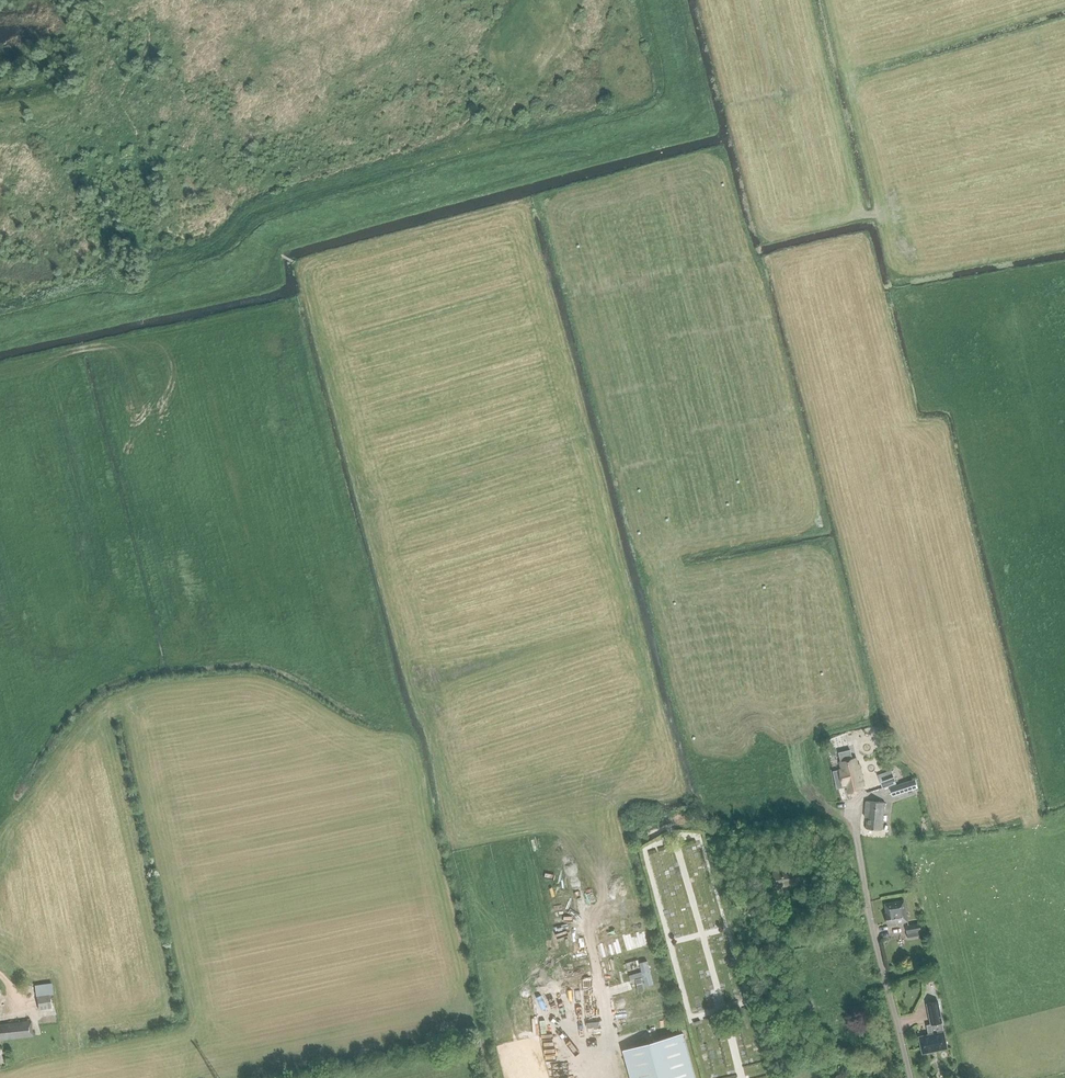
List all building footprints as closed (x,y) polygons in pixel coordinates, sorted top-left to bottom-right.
[(840,769),(839,769),(842,781),(839,782),(840,786),(847,785),(848,793),(862,790),(860,779),(863,779),(860,765),(859,765),(857,758),(839,761),(840,769)] [(896,784),(891,770),(878,775),(883,789),(896,784)] [(918,788),(915,779),(890,787),(893,796),(918,788)] [(865,828),(882,831),(885,803),(866,800),(864,818),(866,818),(865,828)] [(887,925),(908,921),(904,900),(885,903),(886,912),(885,912),(887,925)] [(922,935),(919,922),(905,925),(908,938),(922,935)] [(51,982),(35,984),(38,1010),(51,1008),(50,994),(52,994),(51,982)] [(929,1034),(919,1036),(923,1053),(948,1048),(944,1031),(942,1022),(938,1001),(927,1004),(931,1024),(927,1025),(929,1034)] [(32,1036),(30,1021),(0,1025),(0,1040),(32,1036)] [(683,1033),(622,1050),(630,1077),(695,1077),(683,1033)]
